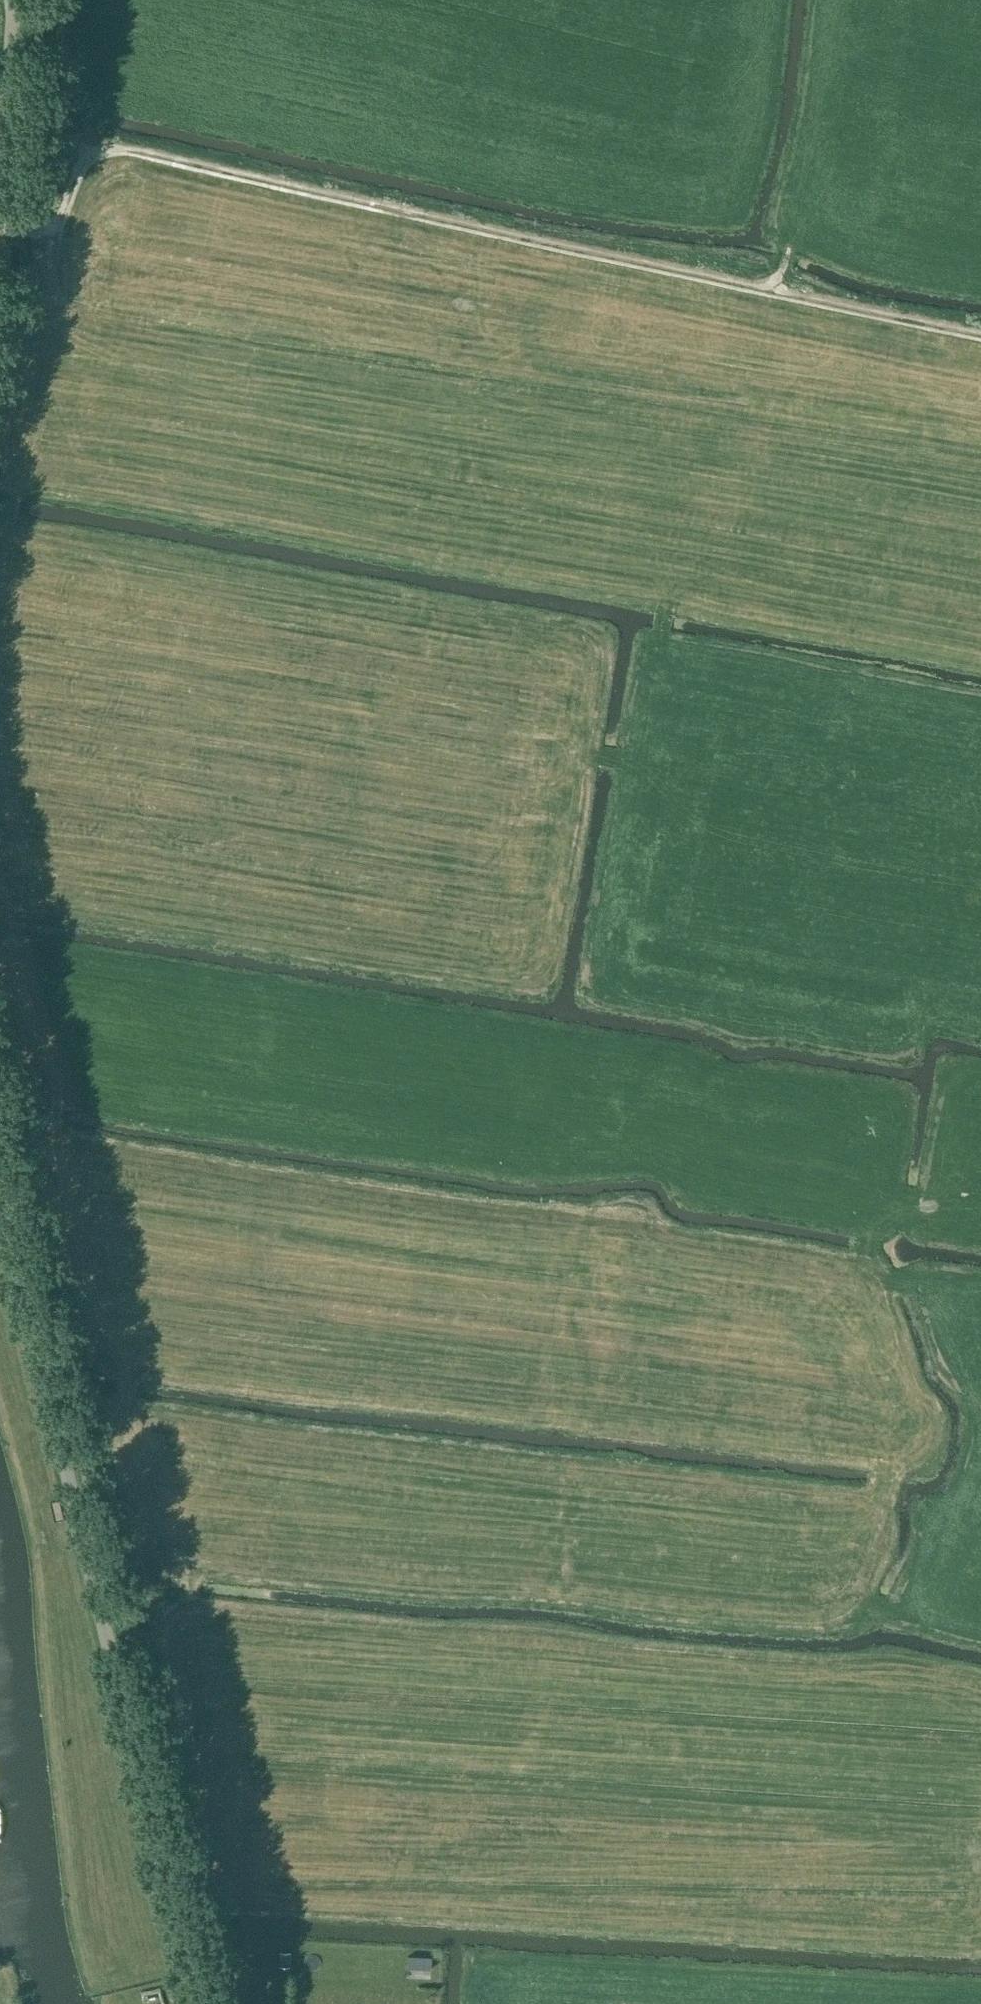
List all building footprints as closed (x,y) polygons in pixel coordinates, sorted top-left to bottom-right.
[(291,1952),(279,1951),(279,1952),(279,1966),(290,1966),(291,1952)]
